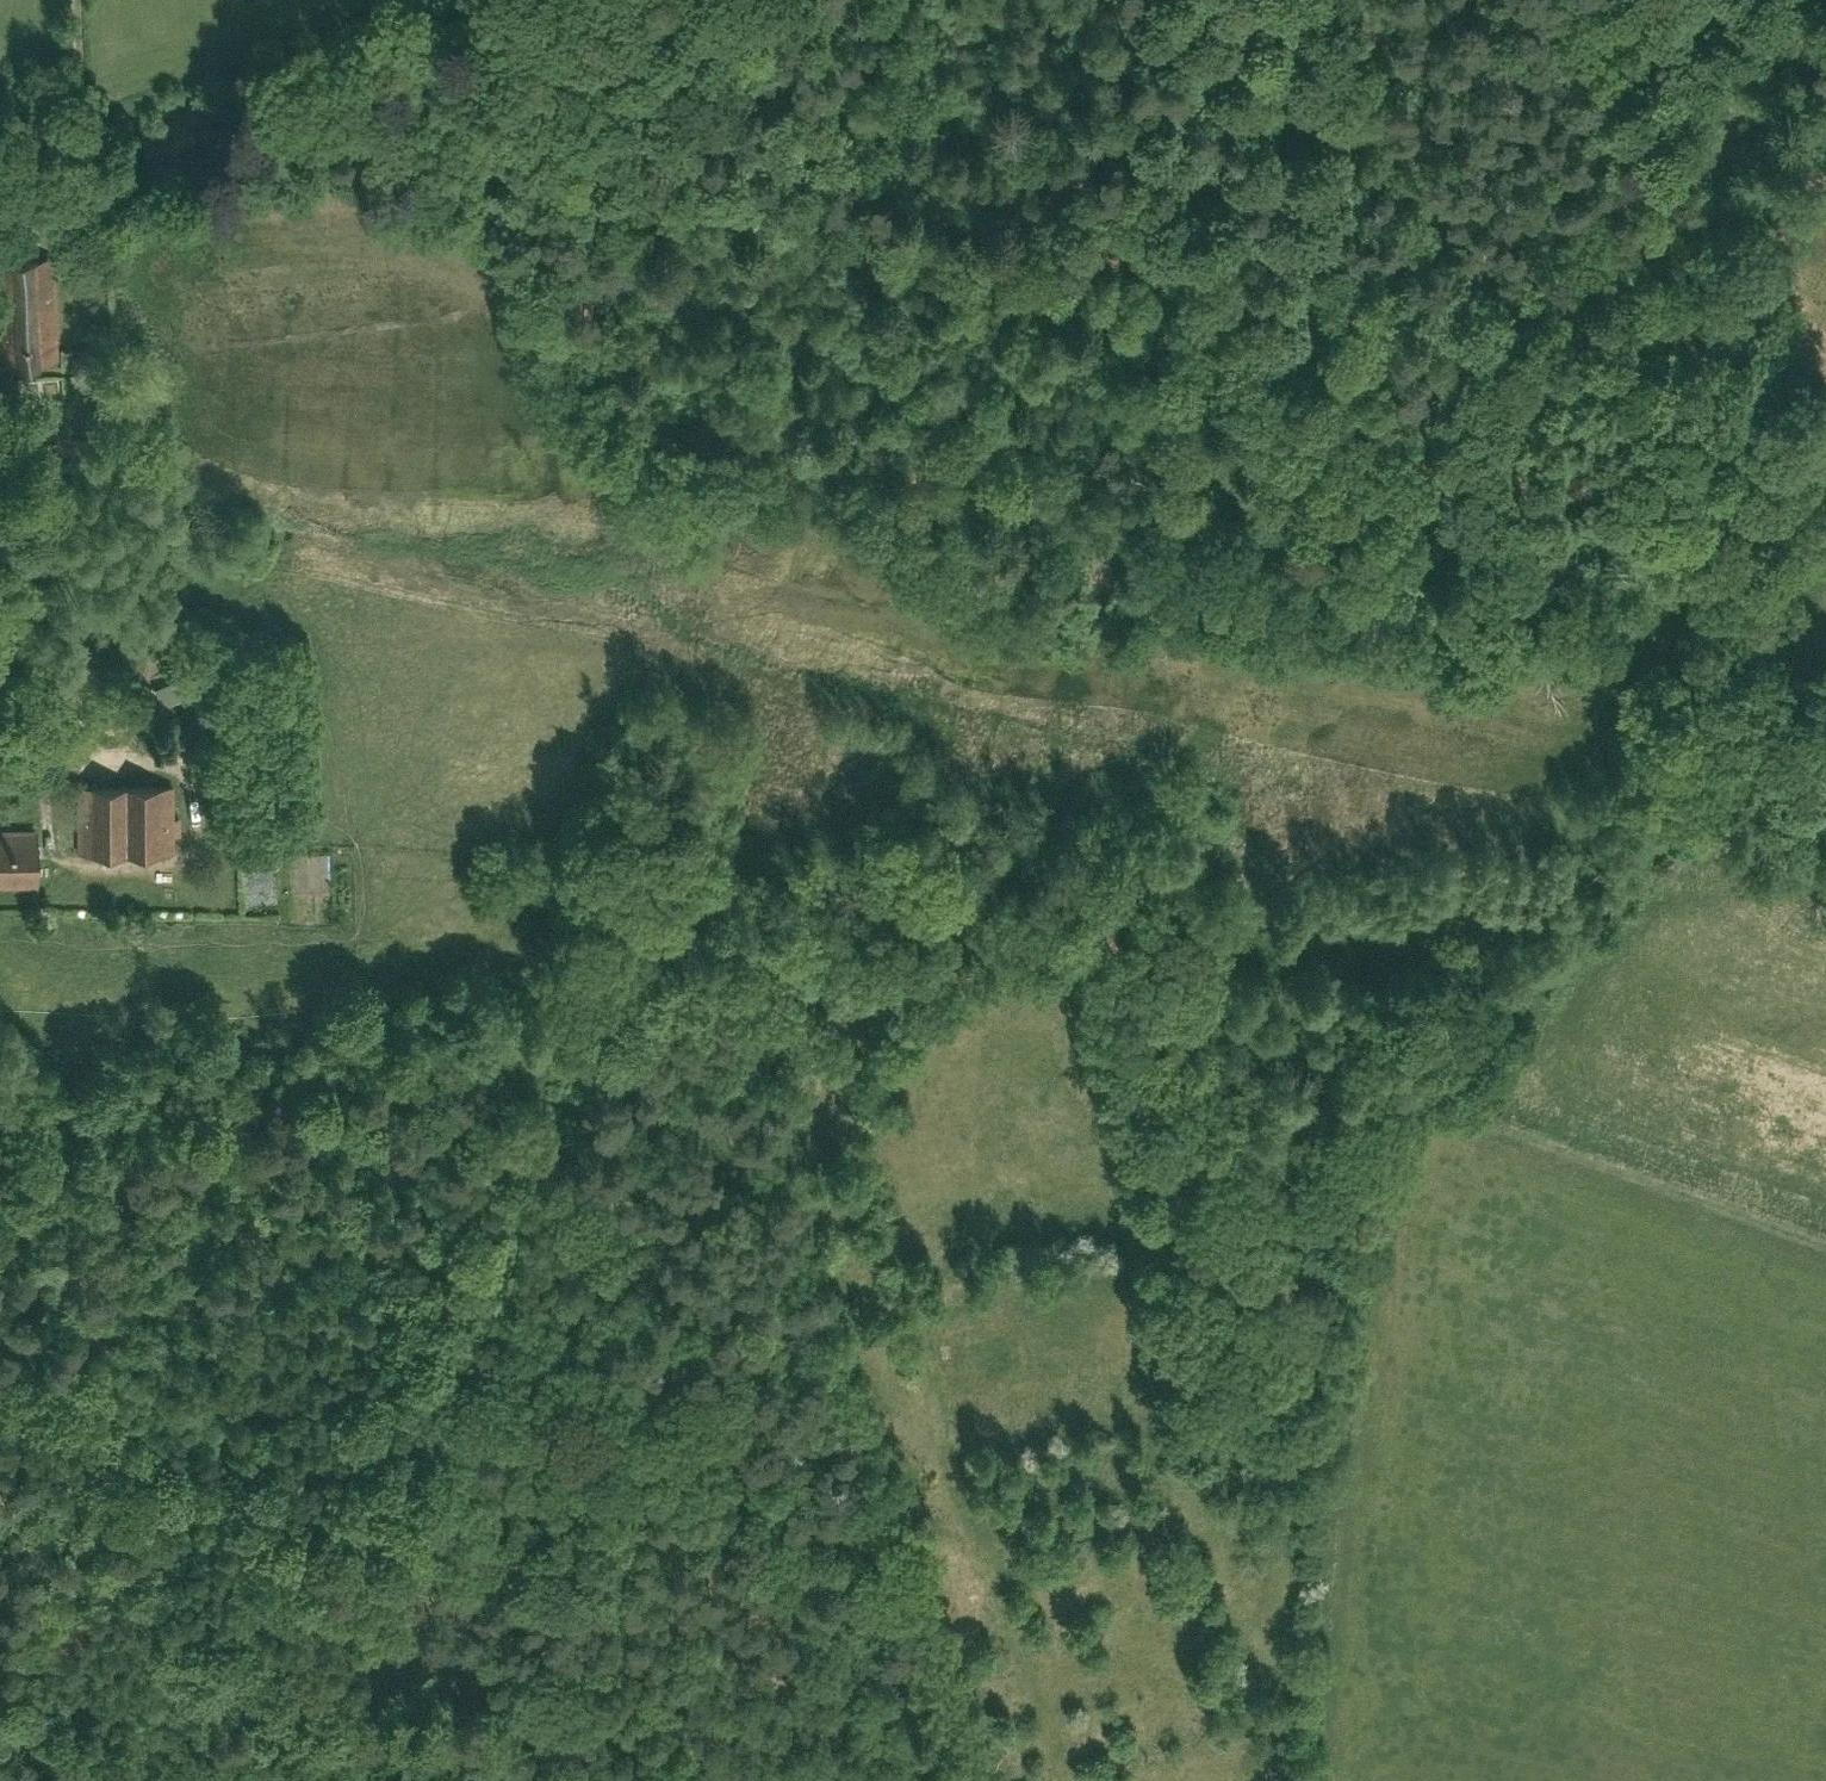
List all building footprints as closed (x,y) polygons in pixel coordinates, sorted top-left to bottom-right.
[(53,296),(51,259),(0,262),(0,362),(57,359),(53,296)] [(172,851),(172,788),(78,788),(78,851),(172,851)] [(35,884),(35,831),(0,832),(0,885),(35,884)]
